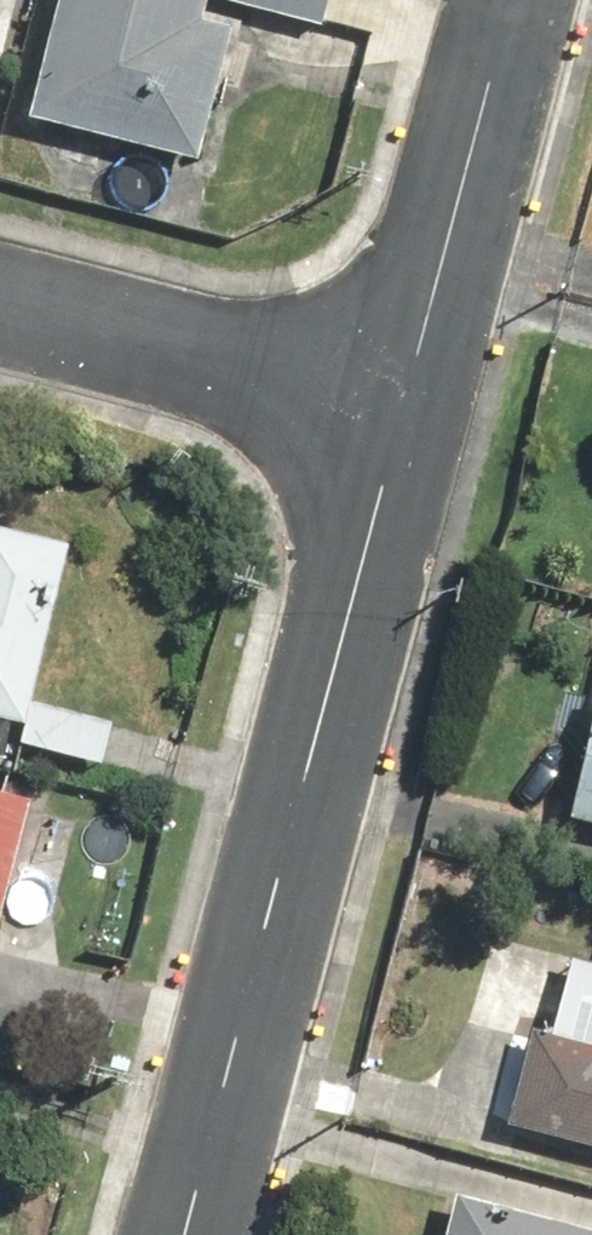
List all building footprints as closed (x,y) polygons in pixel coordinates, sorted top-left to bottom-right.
[(46,117),(215,160),(248,31),(218,23),(224,0),(76,0),(46,117)] [(42,723),(85,543),(1,522),(0,526),(0,713),(42,723)] [(553,819),(591,828),(591,701),(582,698),(553,819)] [(0,792),(0,990),(44,802),(0,792)] [(488,1125),(591,1152),(591,1055),(513,1034),(488,1125)] [(440,1200),(432,1234),(583,1234),(440,1200)]
